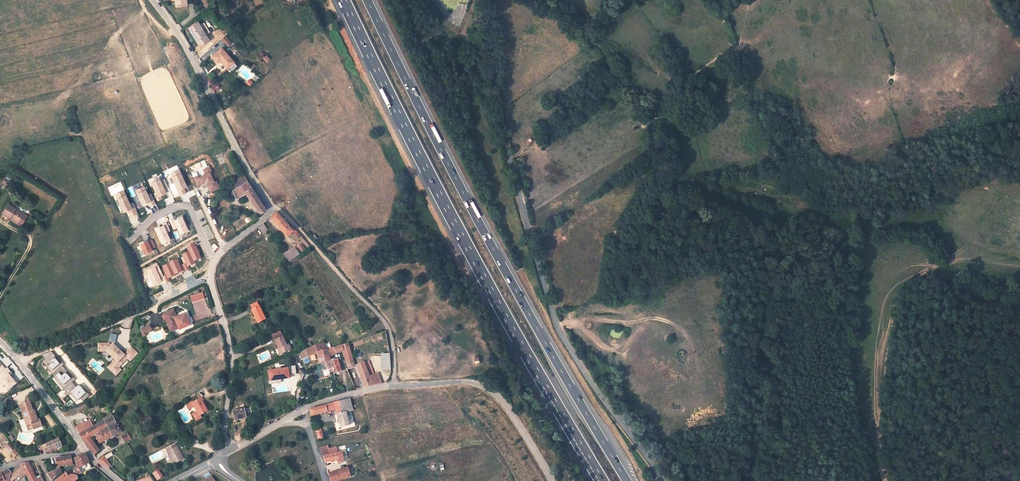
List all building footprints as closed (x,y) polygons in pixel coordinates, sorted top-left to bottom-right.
[(197,46),(206,41),(196,22),(187,28),(197,46)] [(221,39),(228,47),(232,44),(225,36),(221,39)] [(219,49),(209,58),(214,64),(217,61),(224,69),(231,63),(219,49)] [(179,196),(189,192),(180,170),(155,180),(154,177),(148,180),(156,198),(170,192),(168,188),(175,185),(179,196)] [(1,184),(7,186),(11,178),(3,174),(0,179),(0,186),(1,184)] [(258,211),(261,213),(265,210),(247,181),(243,176),(232,183),(236,188),(233,190),(239,200),(248,195),(258,211)] [(156,204),(151,193),(148,195),(144,186),(134,190),(137,196),(135,197),(138,205),(140,204),(141,206),(148,203),(149,207),(156,204)] [(113,194),(120,214),(126,211),(129,217),(138,214),(133,201),(129,203),(124,190),(113,194)] [(23,214),(7,205),(1,214),(9,219),(9,218),(17,223),(18,222),(21,224),(26,216),(22,214),(23,214)] [(297,235),(301,232),(295,226),(294,227),(280,211),(273,216),(289,234),(293,231),(297,235)] [(176,228),(180,235),(189,230),(181,215),(169,222),(173,230),(176,228)] [(21,224),(18,222),(17,223),(9,218),(9,219),(20,226),(21,224)] [(273,226),(268,220),(260,227),(265,233),(273,226)] [(156,228),(162,244),(170,241),(164,225),(156,228)] [(151,248),(155,246),(152,238),(139,244),(144,255),(153,252),(151,248)] [(303,242),(300,245),(305,252),(309,248),(303,242)] [(299,248),(288,255),(292,260),(302,253),(299,248)] [(193,261),(200,259),(197,251),(160,264),(166,282),(169,281),(168,278),(196,267),(193,261)] [(145,271),(152,286),(161,282),(154,267),(145,271)] [(203,292),(191,295),(192,301),(204,297),(203,292)] [(259,302),(252,304),(254,309),(253,309),(258,323),(266,320),(259,302)] [(173,308),(163,313),(171,331),(179,327),(180,328),(190,324),(185,313),(177,316),(173,308)] [(149,324),(140,328),(143,335),(147,334),(146,331),(151,328),(149,324)] [(273,343),(275,343),(278,350),(279,350),(282,355),(291,351),(289,346),(286,347),(281,335),(271,339),(273,343)] [(130,358),(137,350),(129,345),(122,352),(110,343),(109,344),(106,342),(96,344),(97,352),(105,350),(115,359),(116,360),(113,363),(118,367),(120,364),(128,356),(130,358)] [(328,350),(325,344),(306,351),(301,353),(303,359),(318,354),(323,372),(328,370),(332,370),(333,369),(332,362),(330,356),(328,350)] [(351,346),(336,348),(328,350),(330,356),(344,354),(346,364),(348,364),(350,371),(351,370),(359,369),(358,368),(358,366),(355,366),(351,346)] [(382,370),(390,370),(389,353),(381,354),(382,370)] [(115,359),(108,365),(117,373),(122,366),(120,364),(118,367),(113,363),(116,360),(115,359)] [(332,370),(333,373),(333,375),(340,373),(338,361),(332,362),(333,369),(332,370)] [(16,384),(8,374),(10,373),(4,364),(0,367),(0,389),(4,394),(16,384)] [(364,385),(364,388),(364,389),(384,385),(381,374),(371,376),(369,366),(358,368),(359,369),(363,381),(364,385)] [(295,367),(267,370),(268,382),(290,379),(289,375),(296,374),(295,367)] [(352,411),(349,399),(310,410),(311,416),(334,410),(339,429),(347,427),(344,413),(352,411)] [(201,400),(191,406),(198,418),(206,413),(202,405),(203,404),(201,400)] [(27,402),(16,406),(22,418),(24,417),(26,421),(29,420),(30,422),(32,428),(41,425),(39,419),(35,420),(33,413),(32,414),(27,402)] [(245,418),(242,410),(231,413),(234,422),(245,418)] [(102,417),(104,420),(111,435),(119,431),(112,416),(110,412),(102,417)] [(94,437),(97,443),(103,440),(95,425),(91,419),(88,420),(92,426),(78,434),(83,441),(89,438),(90,439),(94,437)] [(88,420),(74,427),(78,434),(92,426),(88,420)] [(104,420),(95,425),(103,440),(111,435),(104,420)] [(129,432),(133,437),(137,434),(134,429),(129,432)] [(127,433),(122,436),(125,442),(131,439),(127,433)] [(57,438),(41,445),(42,447),(45,453),(60,447),(61,446),(57,438)] [(89,438),(83,441),(87,446),(92,443),(90,439),(89,438)] [(92,443),(87,446),(92,455),(97,451),(92,443)] [(182,461),(173,445),(164,450),(173,466),(182,461)] [(341,452),(323,456),(325,463),(336,461),(336,463),(343,461),(341,452)] [(74,475),(94,467),(92,464),(90,464),(83,453),(73,458),(76,466),(72,468),(74,475)] [(56,461),(57,464),(58,467),(61,465),(71,462),(70,455),(56,457),(56,458),(56,461)] [(103,455),(97,459),(106,467),(111,462),(103,455)] [(22,470),(28,480),(41,480),(38,478),(34,479),(27,463),(19,465),(22,471),(22,470)] [(22,471),(19,465),(9,473),(13,478),(21,473),(20,471),(22,471)] [(9,473),(7,469),(0,473),(0,480),(6,480),(6,479),(8,475),(9,473)] [(62,474),(58,469),(46,474),(51,480),(52,480),(62,474)] [(328,474),(330,480),(336,480),(341,479),(342,480),(343,480),(346,480),(344,477),(340,476),(338,470),(328,474)] [(156,480),(160,478),(156,471),(152,474),(156,480)]
